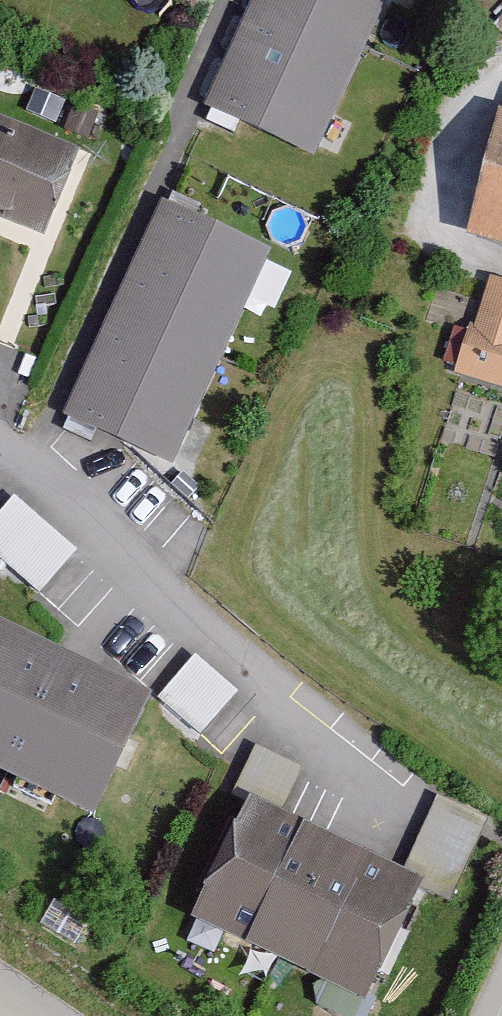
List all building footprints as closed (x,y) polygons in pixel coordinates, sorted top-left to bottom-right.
[(198,113),(308,164),(384,0),(251,0),(198,113)] [(499,119),(465,246),(501,256),(501,120),(499,119)] [(0,130),(0,229),(51,249),(85,163),(0,130)] [(271,262),(161,211),(61,426),(171,477),(271,262)] [(489,284),(474,335),(465,332),(450,381),(501,397),(501,288),(489,284)] [(39,586),(78,543),(16,486),(0,504),(0,550),(39,586)] [(92,822),(149,703),(0,633),(0,778),(92,822)] [(233,790),(280,812),(298,773),(252,751),(233,790)] [(422,886),(245,804),(188,926),(365,1009),(422,886)] [(481,825),(435,804),(404,874),(449,895),(481,825)]
